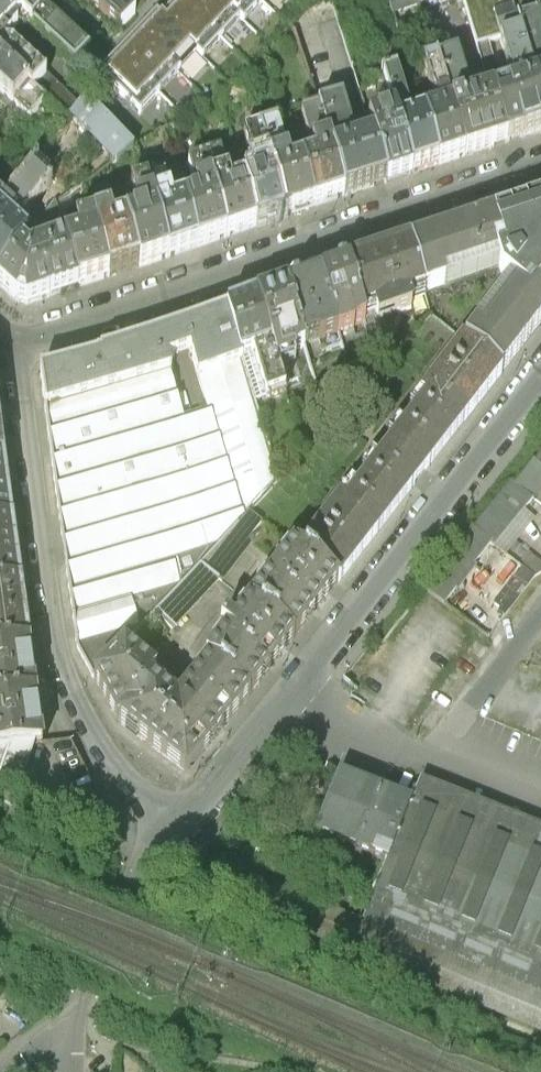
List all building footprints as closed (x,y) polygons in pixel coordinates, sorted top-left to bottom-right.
[(74,72),(87,57),(46,17),(43,19),(34,10),(44,0),(0,0),(0,4),(21,23),(74,72)] [(121,33),(134,18),(112,0),(83,0),(121,33)] [(219,0),(180,0),(179,1),(221,39),(239,20),(219,0)] [(239,20),(243,23),(262,2),(260,0),(219,0),(239,20)] [(333,7),(337,21),(352,68),(360,93),(375,89),(374,85),(385,82),(383,75),(359,0),(357,0),(333,7)] [(383,75),(395,71),(397,78),(410,75),(408,69),(387,0),(359,0),(383,75)] [(408,69),(422,64),(435,60),(419,5),(417,0),(387,0),(408,69)] [(520,34),(516,22),(509,0),(462,0),(477,47),(499,41),(520,34)] [(516,22),(536,16),(531,0),(509,0),(516,22)] [(179,1),(161,20),(197,54),(202,60),(221,39),(179,1)] [(2,43),(4,45),(8,45),(15,37),(11,33),(21,23),(0,4),(0,46),(2,43)] [(290,21),(310,82),(332,75),(352,68),(337,21),(316,28),(312,14),(290,21)] [(197,54),(161,20),(156,16),(137,36),(177,75),(197,54)] [(536,16),(516,22),(520,34),(540,102),(540,33),(536,16)] [(492,95),(506,141),(540,130),(540,102),(520,34),(499,41),(514,88),(492,95)] [(177,75),(137,36),(118,56),(159,94),(177,75)] [(33,98),(46,84),(12,53),(0,51),(0,68),(33,98)] [(456,54),(435,60),(465,154),(472,152),(506,141),(492,95),(471,102),(456,54)] [(140,115),(159,94),(118,56),(99,77),(140,115)] [(435,60),(422,64),(437,112),(423,116),(438,163),(459,156),(465,154),(435,60)] [(30,125),(44,108),(33,98),(0,68),(0,99),(30,125)] [(385,82),(394,112),(412,171),(438,163),(423,116),(410,120),(397,78),(395,71),(383,75),(385,82)] [(310,82),(318,109),(340,102),(332,75),(310,82)] [(78,113),(46,84),(33,98),(44,108),(66,128),(72,121),(78,113)] [(318,109),(344,192),(350,190),(387,179),(374,138),(352,144),(349,136),(351,136),(340,102),(318,109)] [(115,160),(131,147),(85,104),(72,121),(115,160)] [(315,157),(302,161),(315,201),(337,194),(344,192),(318,109),(301,114),(315,157)] [(369,120),(374,138),(387,179),(406,173),(412,171),(394,112),(369,120)] [(260,128),(286,211),(291,209),(315,201),(302,161),(290,165),(277,122),(260,128)] [(240,166),(244,179),(257,220),(280,212),(286,211),(260,128),(259,126),(243,131),(253,162),(240,166)] [(220,151),(204,156),(227,229),(234,227),(257,220),(244,179),(230,182),(220,151)] [(198,194),(185,198),(198,238),(221,231),(227,229),(204,156),(188,161),(198,194)] [(0,211),(0,268),(21,242),(26,236),(9,222),(13,216),(20,216),(46,185),(30,172),(4,206),(0,211)] [(164,174),(147,179),(169,248),(172,246),(198,238),(185,198),(173,202),(164,174)] [(126,215),(127,217),(139,257),(145,255),(162,250),(169,248),(147,179),(131,184),(140,211),(126,215)] [(408,241),(424,287),(499,263),(502,273),(511,280),(464,338),(502,368),(540,319),(540,200),(470,222),(408,241)] [(26,236),(36,245),(65,236),(59,215),(55,202),(26,236)] [(59,215),(65,236),(79,276),(105,268),(110,266),(94,216),(82,220),(78,203),(59,215)] [(110,211),(94,216),(110,266),(116,264),(134,259),(139,257),(127,217),(113,221),(110,211)] [(30,249),(21,242),(0,268),(0,278),(21,295),(45,287),(79,276),(65,236),(36,245),(32,246),(30,249)] [(369,254),(348,261),(363,306),(376,302),(385,330),(402,325),(397,308),(412,303),(409,292),(424,287),(408,241),(369,254)] [(321,269),(339,325),(352,321),(351,319),(365,314),(363,306),(348,261),(340,264),(321,269)] [(295,277),(287,280),(304,332),(319,328),(320,331),(339,325),(321,269),(295,277)] [(281,282),(258,289),(276,348),(295,342),(294,338),(305,335),(304,332),(287,280),(281,282)] [(247,293),(228,298),(243,344),(256,340),(269,382),(285,377),(276,348),(258,289),(247,293)] [(251,501),(282,468),(243,344),(228,298),(176,315),(40,357),(61,508),(78,634),(95,664),(124,633),(155,601),(251,501)] [(301,542),(338,573),(421,469),(502,368),(464,338),(463,337),(445,361),(422,389),(427,393),(413,412),(387,444),(370,465),(347,494),(342,490),(320,517),(301,542)] [(0,441),(0,505),(11,504),(6,466),(2,441),(0,441)] [(378,641),(384,650),(429,594),(455,616),(472,595),(457,583),(531,500),(540,507),(540,454),(378,641)] [(251,501),(155,601),(174,618),(221,567),(223,570),(253,531),(250,528),(264,513),(251,501)] [(0,505),(0,569),(19,567),(15,535),(11,504),(0,505)] [(295,537),(251,591),(295,627),(315,601),(338,573),(301,542),(295,537)] [(510,611),(538,571),(522,560),(494,601),(510,611)] [(0,569),(0,632),(28,631),(23,598),(19,567),(0,569)] [(210,650),(251,682),(273,654),(295,627),(251,591),(207,648),(210,650)] [(35,682),(32,655),(28,631),(0,632),(0,687),(35,682)] [(217,724),(251,682),(210,650),(178,690),(151,668),(157,660),(124,633),(95,664),(119,711),(187,762),(217,724)] [(0,687),(0,740),(34,736),(37,735),(42,735),(39,706),(35,682),(0,687)] [(71,731),(42,735),(37,735),(75,794),(81,789),(94,802),(104,797),(71,731)] [(34,736),(0,740),(0,803),(13,809),(22,791),(17,788),(34,736)] [(407,769),(399,766),(395,776),(411,783),(418,765),(410,762),(407,769)] [(235,865),(221,898),(540,1029),(540,822),(421,772),(411,796),(338,767),(315,826),(387,856),(363,917),(235,865)] [(119,1064),(125,1071),(126,1071),(137,1063),(131,1055),(119,1064)]
